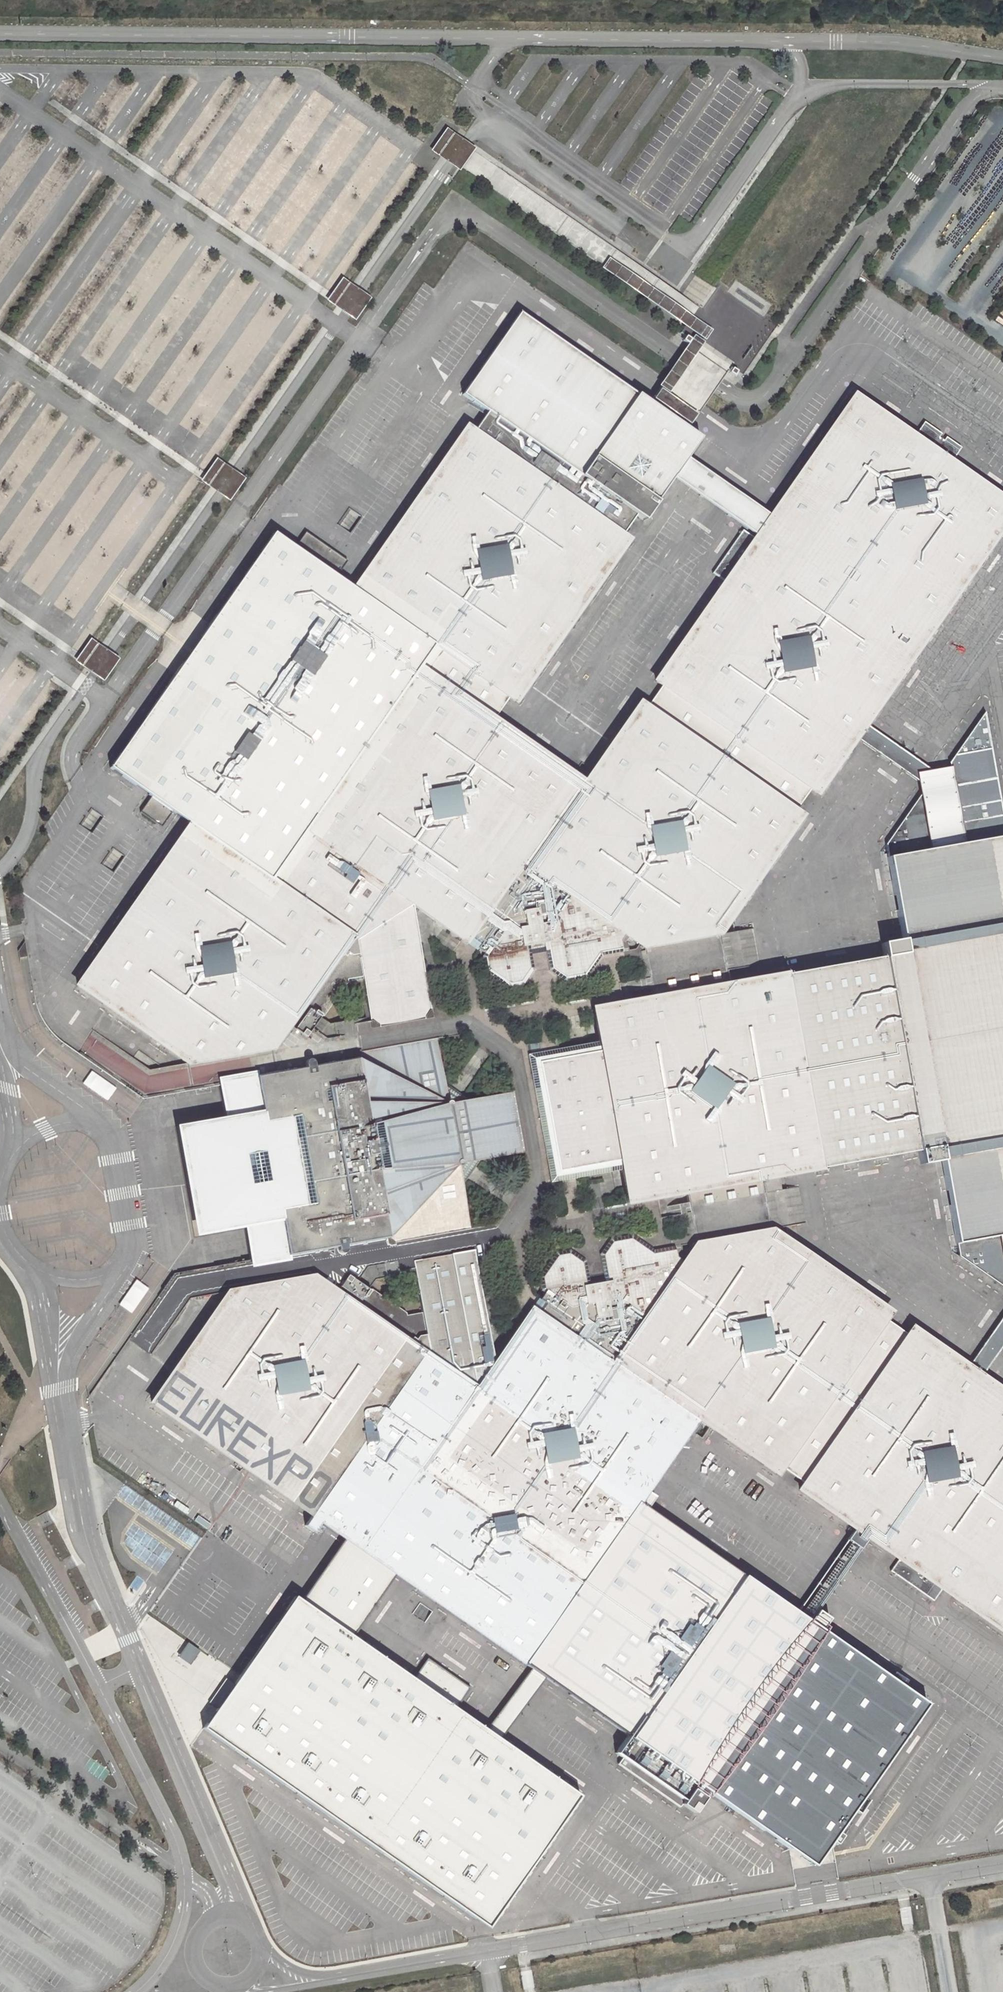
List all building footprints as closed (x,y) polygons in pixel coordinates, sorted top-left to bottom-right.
[(476,147),(448,129),(433,150),(462,170),(476,147)] [(372,297),(344,278),(328,300),(356,319),(372,297)] [(676,339),(687,347),(726,374),(737,382),(780,320),(719,279),(697,310),(676,339)] [(462,395),(487,412),(636,514),(644,520),(657,503),(655,501),(672,477),(686,457),(699,439),(686,430),(667,417),(647,403),(519,314),(462,395)] [(658,387),(647,403),(667,417),(686,430),(698,414),(717,387),(726,374),(687,347),(678,360),(658,387)] [(810,789),(818,794),(856,739),(867,725),(1002,529),(1002,498),(952,463),(962,448),(947,437),(944,441),(940,438),(943,434),(925,421),(915,436),(855,395),(770,515),(756,536),(754,539),(743,531),(714,574),(724,581),(654,681),(662,686),(810,789)] [(636,514),(487,412),(474,430),(467,425),(352,589),(441,650),(509,698),(518,704),(631,540),(622,535),(636,514)] [(730,488),(686,457),(672,477),(716,507),(756,536),(770,515),(730,488)] [(247,478),(218,458),(203,480),(231,501),(247,478)] [(112,768),(190,821),(352,589),(274,535),(112,768)] [(441,650),(352,589),(190,821),(278,882),(312,834),(305,829),(418,666),(426,672),(441,650)] [(119,659),(93,638),(78,660),(105,680),(119,659)] [(441,650),(426,672),(495,719),(509,698),(441,650)] [(523,868),(584,781),(495,719),(426,672),(418,666),(305,829),(312,834),(278,882),(356,939),(370,1016),(432,1008),(415,909),(468,945),(472,940),(523,868)] [(796,809),(810,789),(662,686),(648,707),(640,702),(584,781),(523,868),(625,936),(645,950),(720,935),(804,815),(796,809)] [(883,958),(918,1151),(920,1165),(941,1161),(950,1210),(958,1256),(1002,1286),(1002,816),(984,712),(952,758),(954,770),(936,773),(919,782),(886,845),(901,940),(882,943),(883,958)] [(936,773),(867,725),(856,739),(919,782),(936,773)] [(356,939),(278,882),(190,821),(77,985),(217,1086),(257,1079),(307,1009),(356,939)] [(523,868),(472,940),(481,947),(479,948),(488,955),(482,957),(485,971),(509,988),(525,985),(535,969),(531,945),(545,943),(549,971),(565,982),(587,978),(604,956),(624,952),(622,940),(625,936),(523,868)] [(720,935),(645,950),(653,995),(729,983),(720,935)] [(918,1151),(883,958),(729,983),(653,995),(590,1007),(594,1024),(568,1028),(571,1046),(529,1054),(535,1089),(545,1147),(551,1183),(586,1178),(590,1199),(613,1196),(617,1190),(624,1189),(627,1206),(688,1195),(765,1181),(918,1151)] [(289,1262),(292,1278),(321,1276),(336,1289),(348,1274),(373,1288),(379,1279),(416,1273),(414,1261),(474,1252),(460,1164),(520,1152),(545,1147),(535,1089),(510,1093),(449,1103),(432,1008),(370,1016),(332,1024),(307,1009),(257,1079),(265,1124),(297,1118),(313,1204),(280,1211),(289,1262)] [(119,1091),(93,1073),(84,1086),(108,1104),(119,1091)] [(254,1285),(292,1278),(289,1262),(280,1211),(313,1204),(297,1118),(265,1124),(257,1079),(217,1086),(223,1119),(177,1127),(187,1183),(197,1237),(244,1229),(250,1260),(254,1285)] [(765,1181),(688,1195),(697,1240),(773,1229),(765,1181)] [(781,1192),(787,1225),(804,1221),(797,1188),(781,1192)] [(784,1468),(803,1481),(908,1334),(887,1320),(893,1312),(773,1229),(697,1240),(683,1261),(612,1361),(699,1419),(778,1476),(784,1468)] [(546,1304),(541,1312),(612,1361),(683,1261),(679,1258),(676,1246),(655,1250),(634,1235),(611,1239),(601,1254),(605,1283),(591,1285),(588,1262),(573,1250),(556,1252),(539,1277),(541,1291),(545,1294),(541,1300),(546,1304)] [(430,1346),(315,1516),(351,1541),(398,1573),(527,1663),(640,1503),(699,1419),(612,1361),(541,1312),(532,1306),(496,1359),(474,1252),(414,1261),(416,1273),(423,1313),(430,1346)] [(151,1403),(315,1516),(430,1346),(423,1313),(411,1315),(373,1288),(348,1274),(336,1289),(321,1276),(292,1278),(254,1285),(230,1290),(151,1403)] [(136,1281),(119,1305),(132,1313),(149,1289),(136,1281)] [(983,1374),(1002,1345),(1002,1315),(995,1327),(969,1365),(983,1374)] [(803,1481),(799,1489),(900,1559),(892,1571),(935,1601),(943,1590),(1002,1632),(1002,1389),(983,1374),(969,1365),(914,1326),(908,1334),(803,1481)] [(640,1503),(527,1663),(532,1667),(548,1677),(627,1735),(616,1752),(692,1804),(705,1786),(817,1866),(874,1785),(930,1706),(640,1503)] [(398,1573),(351,1541),(307,1606),(352,1637),(398,1573)] [(488,1929),(583,1800),(502,1741),(487,1731),(352,1637),(307,1606),(297,1599),(203,1733),(488,1929)] [(188,1667),(200,1652),(188,1643),(177,1658),(188,1667)] [(548,1677),(532,1667),(487,1731),(502,1741),(548,1677)]
